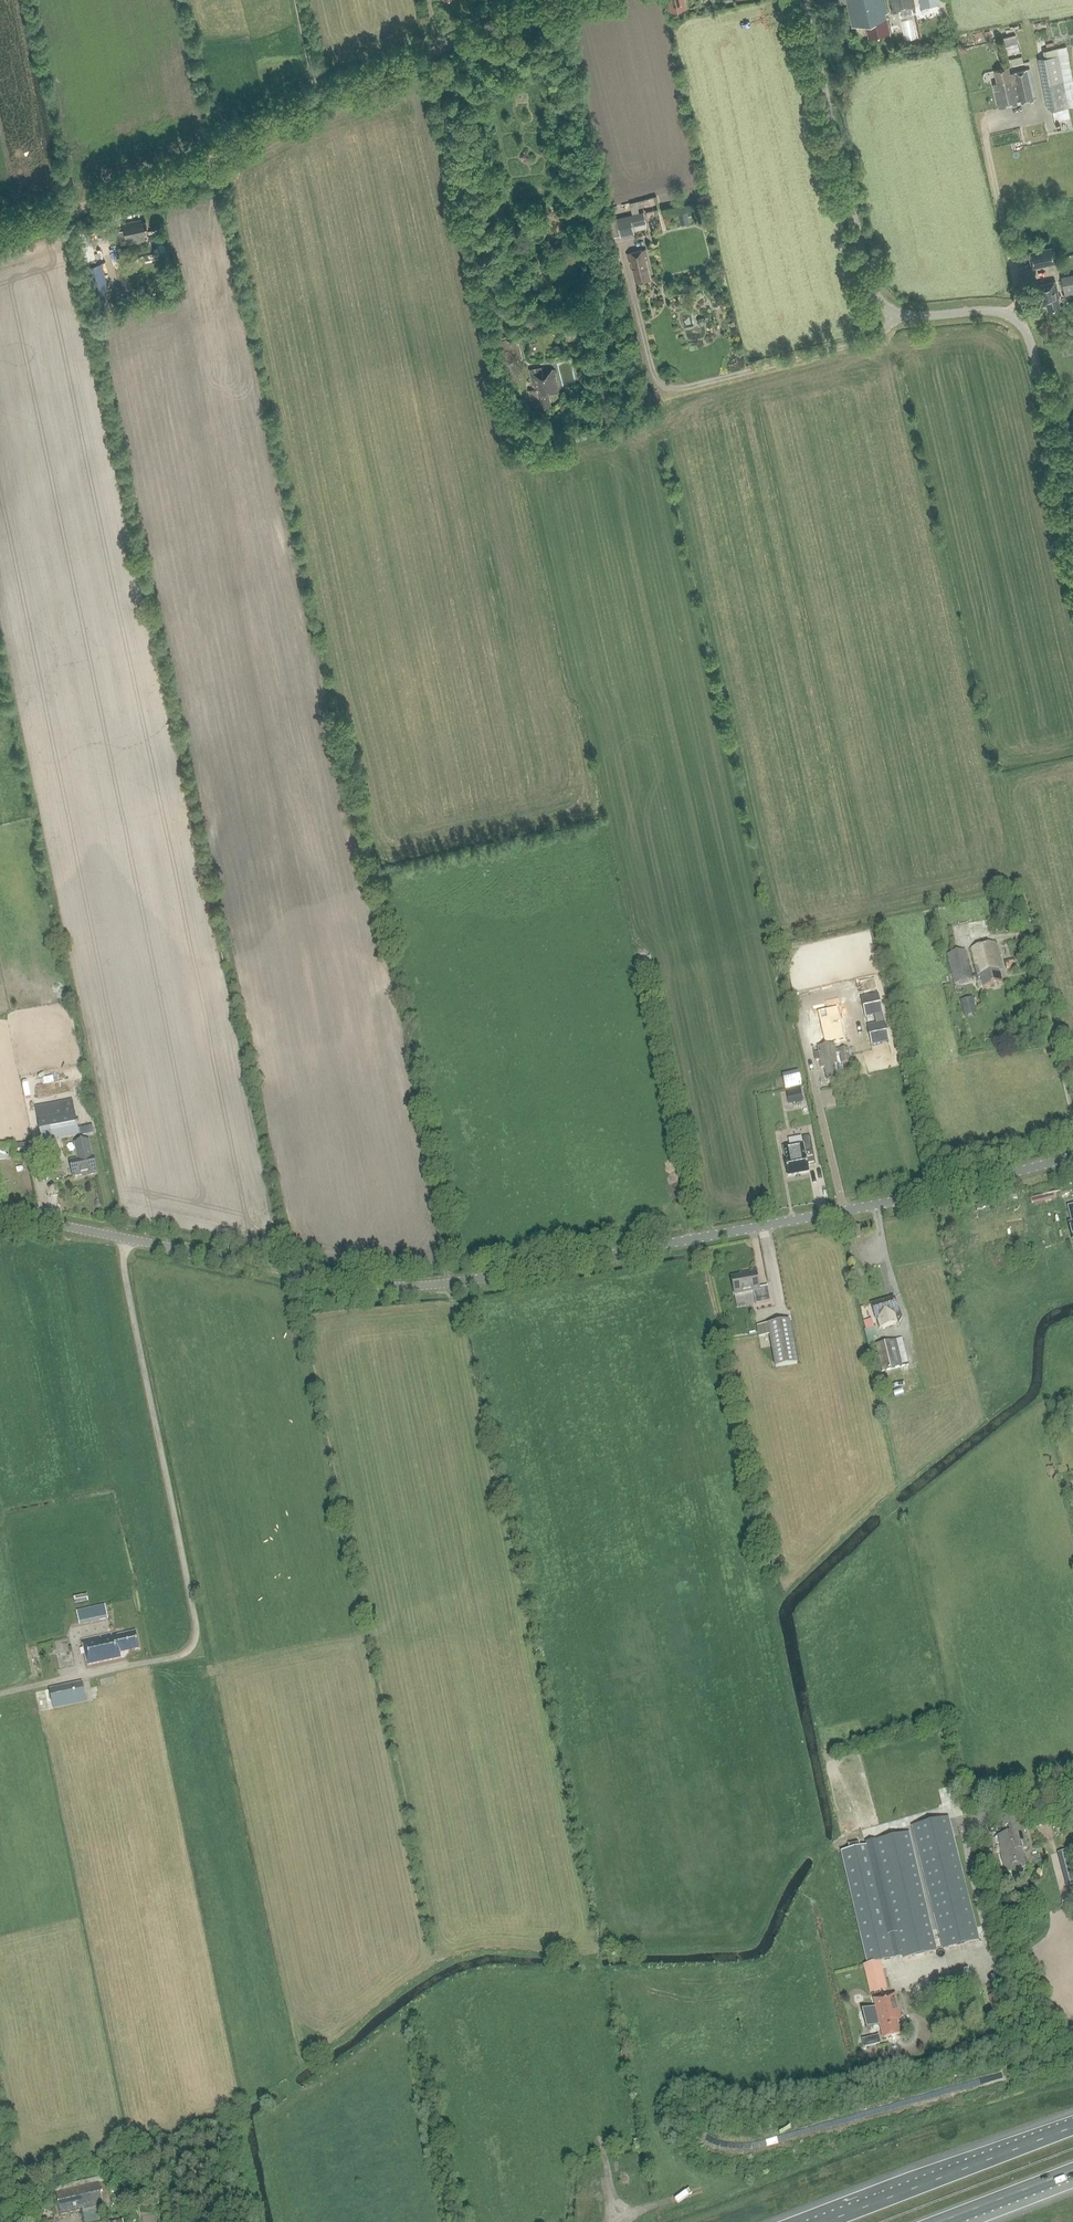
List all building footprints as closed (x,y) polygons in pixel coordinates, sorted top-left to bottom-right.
[(686,9),(684,0),(667,0),(670,12),(686,9)] [(890,33),(886,14),(888,14),(885,0),(840,0),(841,5),(848,4),(853,27),(865,24),(868,38),(890,33)] [(898,12),(915,8),(913,0),(890,0),(893,13),(898,12)] [(1002,36),(1007,54),(1020,50),(1015,33),(1002,36)] [(1048,111),(1068,108),(1057,48),(1043,51),(1044,58),(1038,59),(1048,111)] [(1008,57),(1010,65),(1023,62),(1022,54),(1008,57)] [(1027,69),(1010,74),(1008,68),(994,71),(996,82),(994,83),(999,108),(1034,101),(1030,78),(1027,69)] [(616,219),(621,236),(621,238),(635,234),(632,221),(645,218),(644,212),(616,219)] [(686,212),(679,214),(681,224),(689,222),(686,212)] [(120,241),(127,239),(128,244),(146,240),(144,233),(149,232),(147,221),(142,222),(141,219),(123,224),(124,230),(118,231),(120,241)] [(83,264),(96,262),(90,229),(77,232),(83,264)] [(543,235),(530,238),(533,251),(546,248),(543,235)] [(1032,269),(1057,263),(1054,247),(1028,253),(1032,269)] [(645,260),(647,259),(646,251),(642,251),(632,253),(627,255),(629,261),(631,260),(633,269),(636,283),(650,280),(645,260)] [(108,290),(102,263),(86,267),(92,293),(108,290)] [(1061,277),(1065,296),(1072,294),(1072,274),(1061,277)] [(1038,285),(1043,306),(1046,305),(1048,311),(1061,308),(1058,298),(1060,297),(1056,281),(1038,285)] [(499,337),(500,344),(508,343),(507,336),(499,337)] [(549,395),(559,393),(554,370),(552,370),(542,371),(541,367),(529,370),(533,390),(529,390),(530,400),(537,398),(539,407),(551,405),(549,395)] [(999,970),(1003,969),(996,942),(969,949),(976,976),(980,975),(983,988),(1002,983),(999,970)] [(953,984),(971,980),(964,950),(946,954),(953,984)] [(1015,966),(1014,959),(1004,962),(1006,969),(1015,966)] [(878,994),(860,998),(865,1018),(874,1016),(876,1024),(867,1026),(871,1046),(889,1041),(878,994)] [(964,1016),(976,1013),(972,997),(960,1000),(964,1016)] [(825,1044),(844,1040),(838,1008),(818,1012),(820,1021),(823,1021),(825,1030),(822,1030),(823,1035),(825,1035),(826,1039),(824,1040),(825,1044)] [(817,1047),(818,1053),(815,1054),(816,1059),(819,1058),(821,1068),(824,1067),(826,1081),(836,1079),(834,1064),(837,1063),(833,1044),(817,1047)] [(840,1063),(849,1062),(847,1048),(838,1050),(840,1063)] [(802,1101),(800,1090),(785,1093),(788,1104),(802,1101)] [(35,1108),(42,1142),(79,1135),(72,1100),(35,1108)] [(802,1139),(803,1144),(782,1147),(785,1161),(788,1176),(809,1172),(808,1166),(814,1165),(812,1152),(809,1137),(802,1139)] [(93,1156),(92,1157),(89,1140),(75,1143),(78,1161),(70,1163),(72,1177),(87,1174),(87,1175),(97,1173),(93,1156)] [(846,1227),(847,1238),(861,1237),(860,1226),(846,1227)] [(756,1304),(770,1302),(767,1286),(759,1288),(756,1272),(747,1274),(747,1275),(731,1278),(734,1295),(753,1292),(756,1304)] [(879,1330),(896,1325),(898,1326),(901,1318),(899,1311),(897,1312),(894,1298),(870,1305),(873,1314),(876,1321),(877,1321),(879,1330)] [(789,1320),(766,1324),(774,1368),(797,1364),(789,1320)] [(879,1337),(876,1327),(865,1330),(869,1348),(876,1346),(874,1338),(879,1337)] [(882,1372),(909,1365),(902,1339),(877,1345),(877,1346),(876,1346),(882,1372)] [(74,1597),(75,1604),(88,1602),(87,1595),(74,1597)] [(108,1619),(105,1604),(76,1611),(80,1625),(108,1619)] [(88,1664),(117,1658),(121,1657),(120,1652),(139,1648),(135,1631),(116,1635),(116,1633),(82,1640),(88,1664)] [(70,1637),(55,1638),(56,1651),(70,1650),(70,1637)] [(82,1681),(49,1688),(53,1709),(86,1702),(82,1681)] [(996,1844),(999,1843),(1006,1871),(1027,1865),(1022,1849),(1027,1847),(1019,1814),(1000,1819),(1004,1833),(997,1835),(997,1836),(995,1837),(996,1844)] [(979,1940),(948,1816),(910,1826),(941,1949),(979,1940)] [(936,1951),(909,1832),(874,1840),(902,1959),(936,1951)] [(880,1961),(894,1958),(868,1845),(841,1851),(867,1963),(864,1964),(871,1992),(886,1988),(880,1961)] [(983,1857),(993,1854),(991,1846),(981,1848),(983,1857)] [(1068,1884),(1072,1883),(1072,1859),(1071,1848),(1062,1850),(1068,1884)] [(880,2025),(883,2038),(899,2034),(895,2016),(899,2015),(894,1995),(873,2000),(875,2006),(861,2010),(866,2028),(880,2025)] [(862,2037),(864,2046),(881,2042),(879,2034),(862,2037)] [(98,2177),(55,2186),(61,2215),(80,2211),(82,2221),(101,2221),(98,2207),(103,2206),(103,2204),(109,2202),(105,2182),(99,2183),(98,2177)]
